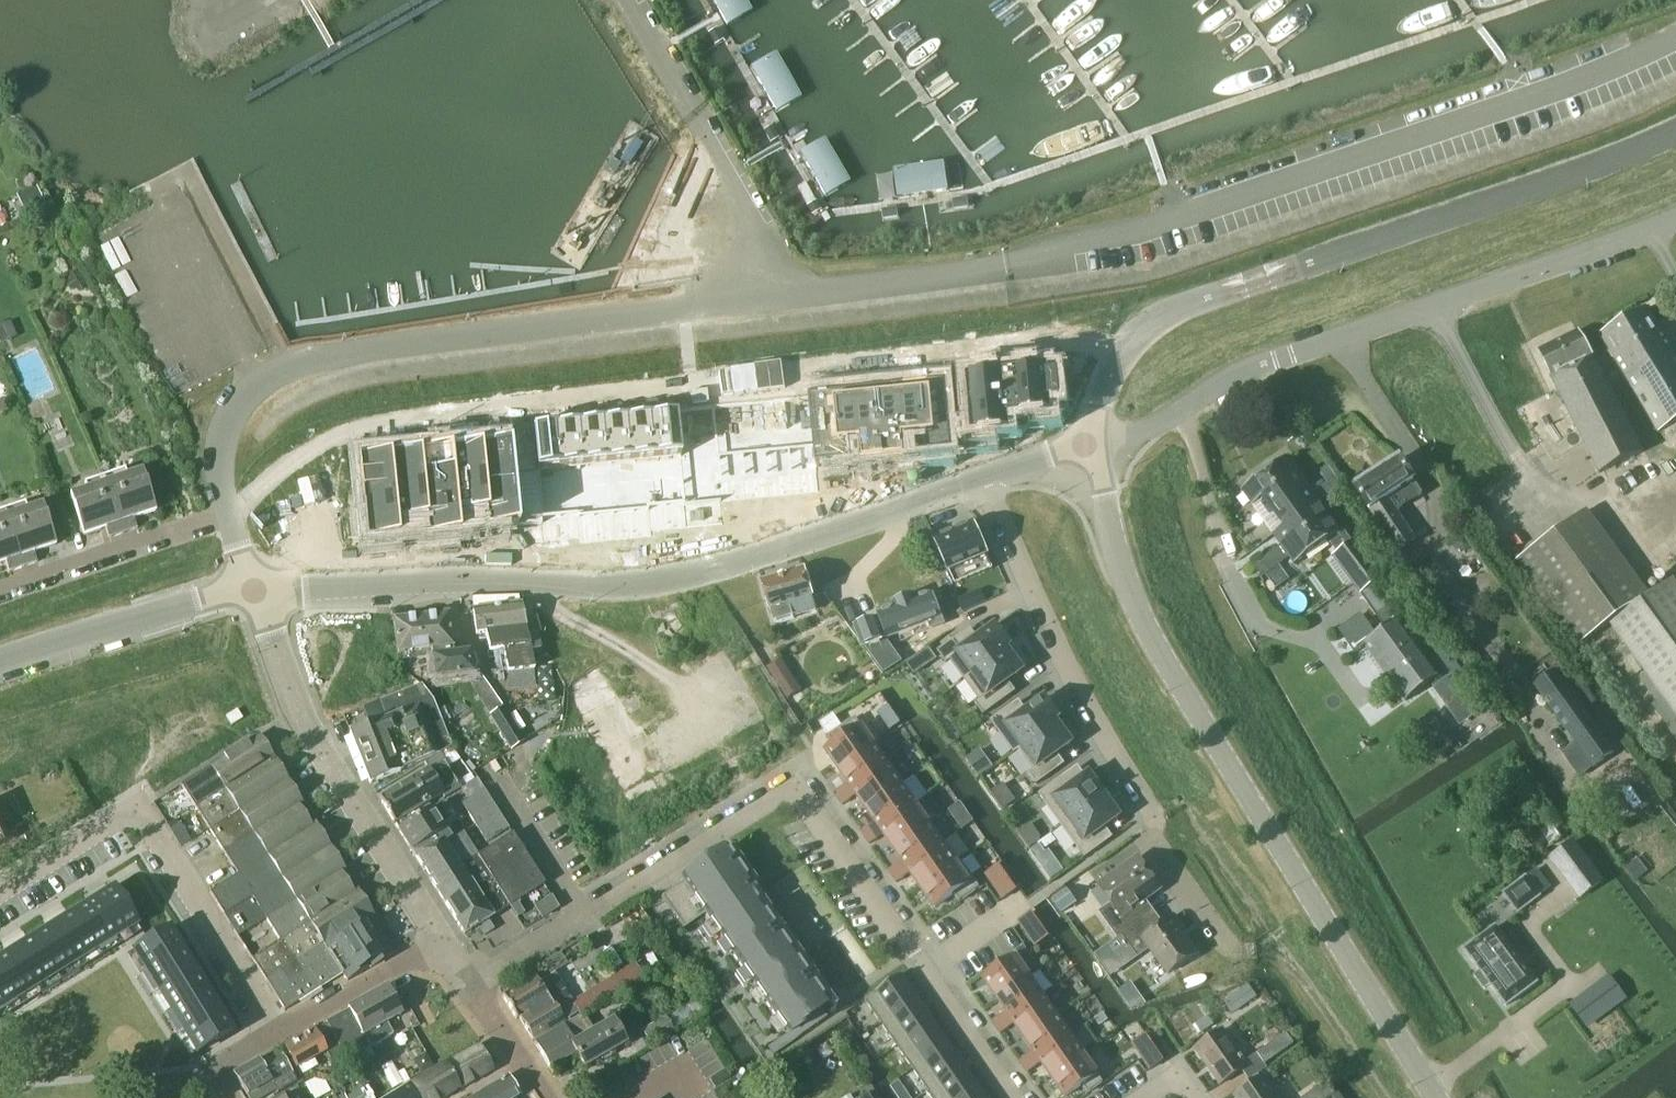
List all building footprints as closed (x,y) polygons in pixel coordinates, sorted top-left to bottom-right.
[(723,32),(749,17),(739,0),(706,0),(723,32)] [(772,57),(746,71),(773,118),(799,103),(772,57)] [(820,142),(795,156),(822,203),(847,189),(820,142)] [(892,178),(896,204),(947,197),(942,165),(891,172),(892,178)] [(1675,422),(1675,358),(1647,309),(1603,336),(1659,432),(1675,422)] [(0,326),(0,345),(17,337),(10,322),(0,326)] [(1552,377),(1592,357),(1579,332),(1540,352),(1552,377)] [(1641,453),(1592,357),(1552,377),(1601,474),(1641,453)] [(539,403),(383,403),(383,473),(527,473),(538,473),(538,493),(581,494),(581,504),(654,504),(654,494),(700,494),(700,469),(830,469),(830,443),(952,443),(952,426),(1038,426),(1038,360),(966,360),(966,385),(539,385),(539,403)] [(1283,529),(1320,502),(1288,458),(1242,492),(1254,508),(1263,500),(1283,529)] [(1396,512),(1422,494),(1399,460),(1356,489),(1397,551),(1415,539),(1396,512)] [(103,479),(123,534),(137,530),(134,519),(155,511),(140,469),(125,474),(125,472),(103,479)] [(109,539),(123,534),(103,479),(85,485),(84,488),(71,493),(83,536),(106,528),(109,539)] [(1279,532),(1274,536),(1281,546),(1290,558),(1295,566),(1329,541),(1338,553),(1353,543),(1344,531),(1341,532),(1320,502),(1284,529),(1279,532)] [(4,512),(23,568),(38,563),(34,553),(56,545),(40,503),(25,508),(25,506),(4,512)] [(23,568),(4,512),(0,514),(0,564),(5,562),(9,572),(23,568)] [(1586,512),(1515,563),(1578,649),(1608,628),(1649,598),(1586,512)] [(974,523),(935,540),(936,543),(949,572),(950,572),(987,555),(988,555),(974,523)] [(1335,556),(1361,593),(1382,579),(1356,541),(1353,543),(1338,553),(1335,556)] [(920,556),(908,561),(913,575),(926,571),(920,556)] [(789,606),(812,599),(803,569),(762,581),(774,623),(793,618),(789,606)] [(1382,579),(1361,593),(1387,629),(1378,635),(1368,643),(1409,701),(1441,675),(1414,637),(1424,630),(1382,579)] [(1649,598),(1608,628),(1674,716),(1675,720),(1675,590),(1671,582),(1649,598)] [(981,589),(972,593),(978,605),(987,601),(981,589)] [(925,630),(942,623),(931,593),(878,614),(886,637),(922,623),(925,630)] [(688,604),(669,609),(677,646),(697,641),(688,604)] [(529,649),(536,648),(534,636),(526,637),(520,606),(471,611),(477,637),(485,636),(488,653),(501,651),(506,674),(533,671),(529,649)] [(447,614),(393,620),(397,655),(430,651),(433,679),(464,675),(471,674),(471,673),(468,653),(452,655),(447,614)] [(629,621),(611,625),(618,658),(637,653),(629,621)] [(608,625),(591,630),(601,663),(618,658),(608,625)] [(965,680),(1007,650),(1006,648),(1010,645),(997,625),(973,642),(965,631),(938,651),(946,663),(951,660),(965,680)] [(899,644),(887,649),(892,662),(904,657),(899,644)] [(927,647),(921,651),(929,663),(935,658),(927,647)] [(1009,651),(1007,650),(965,680),(980,700),(975,703),(984,715),(1011,695),(1003,684),(1022,671),(1021,668),(1024,666),(1012,649),(1009,651)] [(781,659),(767,668),(778,685),(792,676),(781,659)] [(471,674),(464,675),(489,715),(502,707),(480,672),(471,673),(471,674)] [(1555,673),(1537,689),(1556,718),(1574,745),(1562,754),(1579,778),(1613,754),(1583,712),(1555,673)] [(1458,676),(1436,691),(1449,709),(1470,694),(1458,676)] [(430,758),(450,748),(432,704),(420,686),(379,702),(386,720),(379,723),(379,721),(349,733),(369,784),(398,772),(430,758)] [(218,697),(213,700),(217,710),(223,708),(221,703),(218,697)] [(231,697),(221,703),(223,708),(224,711),(235,704),(231,697)] [(991,721),(1014,753),(1056,722),(1055,721),(1059,717),(1045,698),(1022,715),(1014,704),(991,721)] [(502,707),(489,715),(510,749),(523,741),(502,707)] [(1430,744),(1450,730),(1451,729),(1437,710),(1414,726),(1429,746),(1430,744)] [(180,711),(176,712),(180,725),(185,723),(180,711)] [(835,717),(821,726),(823,729),(828,737),(834,745),(826,750),(840,770),(875,746),(856,718),(843,727),(837,720),(835,717)] [(1014,753),(1019,750),(1033,770),(1028,773),(1037,785),(1060,768),(1052,757),(1071,743),(1056,722),(1014,753)] [(180,786),(194,809),(267,763),(253,740),(180,786)] [(889,765),(875,746),(840,770),(850,784),(842,789),(850,801),(857,795),(853,790),(889,765)] [(460,788),(443,761),(439,754),(423,763),(427,770),(378,800),(393,824),(440,795),(443,798),(460,788)] [(269,761),(267,763),(194,809),(208,830),(282,784),(283,783),(269,761)] [(889,765),(853,790),(857,795),(867,809),(902,785),(889,765)] [(1039,794),(1062,826),(1103,797),(1104,796),(1089,775),(1070,789),(1062,778),(1039,794)] [(282,784),(208,830),(222,854),(296,807),(282,784)] [(880,829),(916,804),(902,785),(867,809),(877,823),(869,829),(877,839),(884,834),(880,829)] [(460,804),(472,823),(495,809),(484,789),(460,804)] [(842,789),(836,794),(839,799),(843,805),(850,801),(842,789)] [(1108,842),(1100,831),(1119,817),(1104,796),(1103,797),(1062,826),(1085,858),(1108,842)] [(17,842),(11,830),(24,825),(12,798),(0,803),(0,850),(17,842)] [(960,803),(949,811),(954,818),(965,810),(960,803)] [(916,804),(880,829),(884,834),(894,848),(929,824),(916,804)] [(236,875),(312,827),(298,806),(296,807),(222,854),(236,875)] [(439,847),(451,839),(431,808),(396,831),(410,853),(429,841),(433,847),(437,845),(439,847)] [(495,809),(472,823),(484,843),(507,828),(495,809)] [(929,824),(894,848),(904,862),(896,867),(904,878),(911,873),(907,868),(943,844),(943,843),(929,824)] [(236,875),(208,892),(236,937),(265,919),(338,872),(311,829),(312,828),(312,827),(236,875)] [(869,829),(862,833),(866,839),(870,844),(877,839),(869,829)] [(38,838),(34,830),(23,835),(27,843),(38,838)] [(451,839),(439,847),(437,845),(433,847),(429,841),(411,853),(410,853),(464,936),(466,935),(478,927),(487,921),(509,907),(516,903),(543,885),(512,835),(478,857),(462,831),(456,835),(451,839)] [(1582,897),(1601,882),(1572,843),(1552,858),(1582,897)] [(943,844),(907,868),(911,873),(921,887),(956,863),(955,862),(943,844)] [(1045,852),(1039,844),(1030,851),(1036,859),(1045,852)] [(680,880),(682,882),(661,897),(683,929),(704,915),(787,1035),(766,1049),(772,1057),(829,1018),(823,1010),(832,1004),(815,980),(725,849),(680,880)] [(956,863),(921,887),(935,907),(954,894),(960,901),(980,888),(960,859),(955,862),(956,863)] [(1121,936),(1149,918),(1140,905),(1161,890),(1139,859),(1098,888),(1110,905),(1098,913),(1117,939),(1121,936)] [(999,866),(987,875),(1004,899),(1016,890),(999,866)] [(896,867),(889,872),(893,878),(896,883),(904,878),(896,867)] [(338,872),(265,919),(279,941),(352,895),(354,894),(340,871),(338,872)] [(1504,894),(1519,913),(1543,893),(1528,875),(1504,894)] [(0,959),(0,1009),(136,925),(137,924),(114,888),(0,959)] [(1067,890),(1059,895),(1062,898),(1055,903),(1062,912),(1076,902),(1067,890)] [(250,959),(265,983),(280,974),(287,984),(304,973),(299,965),(304,962),(303,960),(323,946),(323,945),(366,917),(352,895),(279,941),(250,959)] [(538,906),(545,917),(558,908),(551,898),(538,906)] [(516,903),(509,907),(516,918),(523,914),(516,903)] [(1032,913),(1019,922),(1036,946),(1049,937),(1032,913)] [(1154,914),(1149,918),(1121,936),(1137,958),(1150,949),(1169,976),(1196,957),(1180,935),(1184,932),(1174,917),(1163,925),(1154,914)] [(368,915),(366,917),(323,945),(323,946),(341,975),(346,982),(392,953),(368,915)] [(487,921),(478,927),(484,936),(493,930),(487,921)] [(1495,927),(1465,950),(1506,1006),(1537,983),(1495,927)] [(169,929),(133,951),(134,952),(197,1052),(197,1053),(233,1031),(169,929)] [(303,960),(304,962),(320,988),(341,975),(323,946),(303,960)] [(1016,957),(984,979),(998,999),(1030,977),(1028,974),(1016,957)] [(304,962),(299,965),(304,973),(287,984),(298,1002),(320,988),(304,962)] [(632,963),(596,984),(604,998),(640,976),(632,963)] [(280,974),(265,983),(283,1011),(298,1002),(287,984),(280,974)] [(865,1000),(881,1024),(918,999),(902,976),(904,975),(903,974),(865,1000)] [(532,978),(501,996),(515,1020),(518,1019),(532,1041),(577,1014),(554,975),(537,985),(532,978)] [(1030,977),(998,999),(1000,1001),(1008,1013),(1000,1018),(1008,1029),(1015,1024),(1011,1019),(1044,996),(1032,979),(1030,977)] [(347,1007),(349,1010),(364,1037),(365,1050),(393,1035),(386,1023),(401,1015),(386,986),(347,1007)] [(1248,986),(1238,993),(1246,1005),(1257,998),(1248,986)] [(1145,1004),(1139,995),(1127,1004),(1130,1009),(1145,1004)] [(1044,996),(1011,1019),(1015,1024),(1025,1038),(1057,1016),(1044,996)] [(918,999),(881,1024),(897,1046),(933,1021),(918,999)] [(346,1060),(365,1050),(364,1037),(349,1010),(326,1023),(327,1025),(315,1031),(326,1052),(334,1066),(346,1060)] [(1103,1014),(1095,1019),(1100,1026),(1108,1020),(1103,1014)] [(1035,1052),(1027,1057),(1035,1068),(1042,1063),(1039,1057),(1071,1035),(1057,1016),(1025,1038),(1035,1052)] [(664,1018),(640,1032),(647,1043),(670,1029),(664,1018)] [(993,1023),(996,1029),(1000,1034),(1001,1034),(1008,1029),(1000,1018),(993,1023)] [(582,1068),(626,1044),(613,1021),(573,1043),(563,1026),(534,1042),(548,1068),(574,1054),(582,1068)] [(933,1021),(897,1046),(913,1069),(949,1044),(933,1021)] [(326,1052),(315,1031),(314,1029),(283,1045),(296,1068),(326,1052)] [(1221,1085),(1248,1065),(1223,1031),(1196,1050),(1221,1085)] [(1266,1064),(1294,1044),(1287,1034),(1259,1054),(1266,1064)] [(1071,1035),(1039,1057),(1042,1063),(1052,1077),(1084,1055),(1071,1035)] [(1147,1037),(1134,1045),(1151,1070),(1164,1061),(1147,1037)] [(949,1044),(913,1069),(928,1092),(965,1067),(949,1044)] [(479,1047),(446,1065),(388,1097),(444,1097),(492,1069),(479,1047)] [(803,1059),(808,1067),(819,1060),(814,1052),(803,1059)] [(279,1053),(260,1064),(271,1083),(277,1094),(296,1083),(279,1053)] [(1052,1077),(1066,1097),(1083,1086),(1088,1093),(1103,1083),(1084,1055),(1052,1077)] [(1027,1057),(1019,1062),(1023,1068),(1027,1073),(1028,1073),(1035,1068),(1027,1057)] [(233,1074),(243,1091),(247,1097),(264,1097),(275,1091),(271,1083),(260,1064),(257,1060),(233,1074)] [(928,1092),(933,1097),(969,1097),(981,1090),(965,1067),(928,1092)] [(1265,1077),(1236,1097),(1280,1097),(1265,1077)] [(519,1096),(509,1078),(473,1097),(516,1097),(519,1096)] [(1326,1082),(1303,1097),(1329,1097),(1335,1094),(1326,1082)] [(969,1097),(986,1097),(981,1090),(969,1097)]
